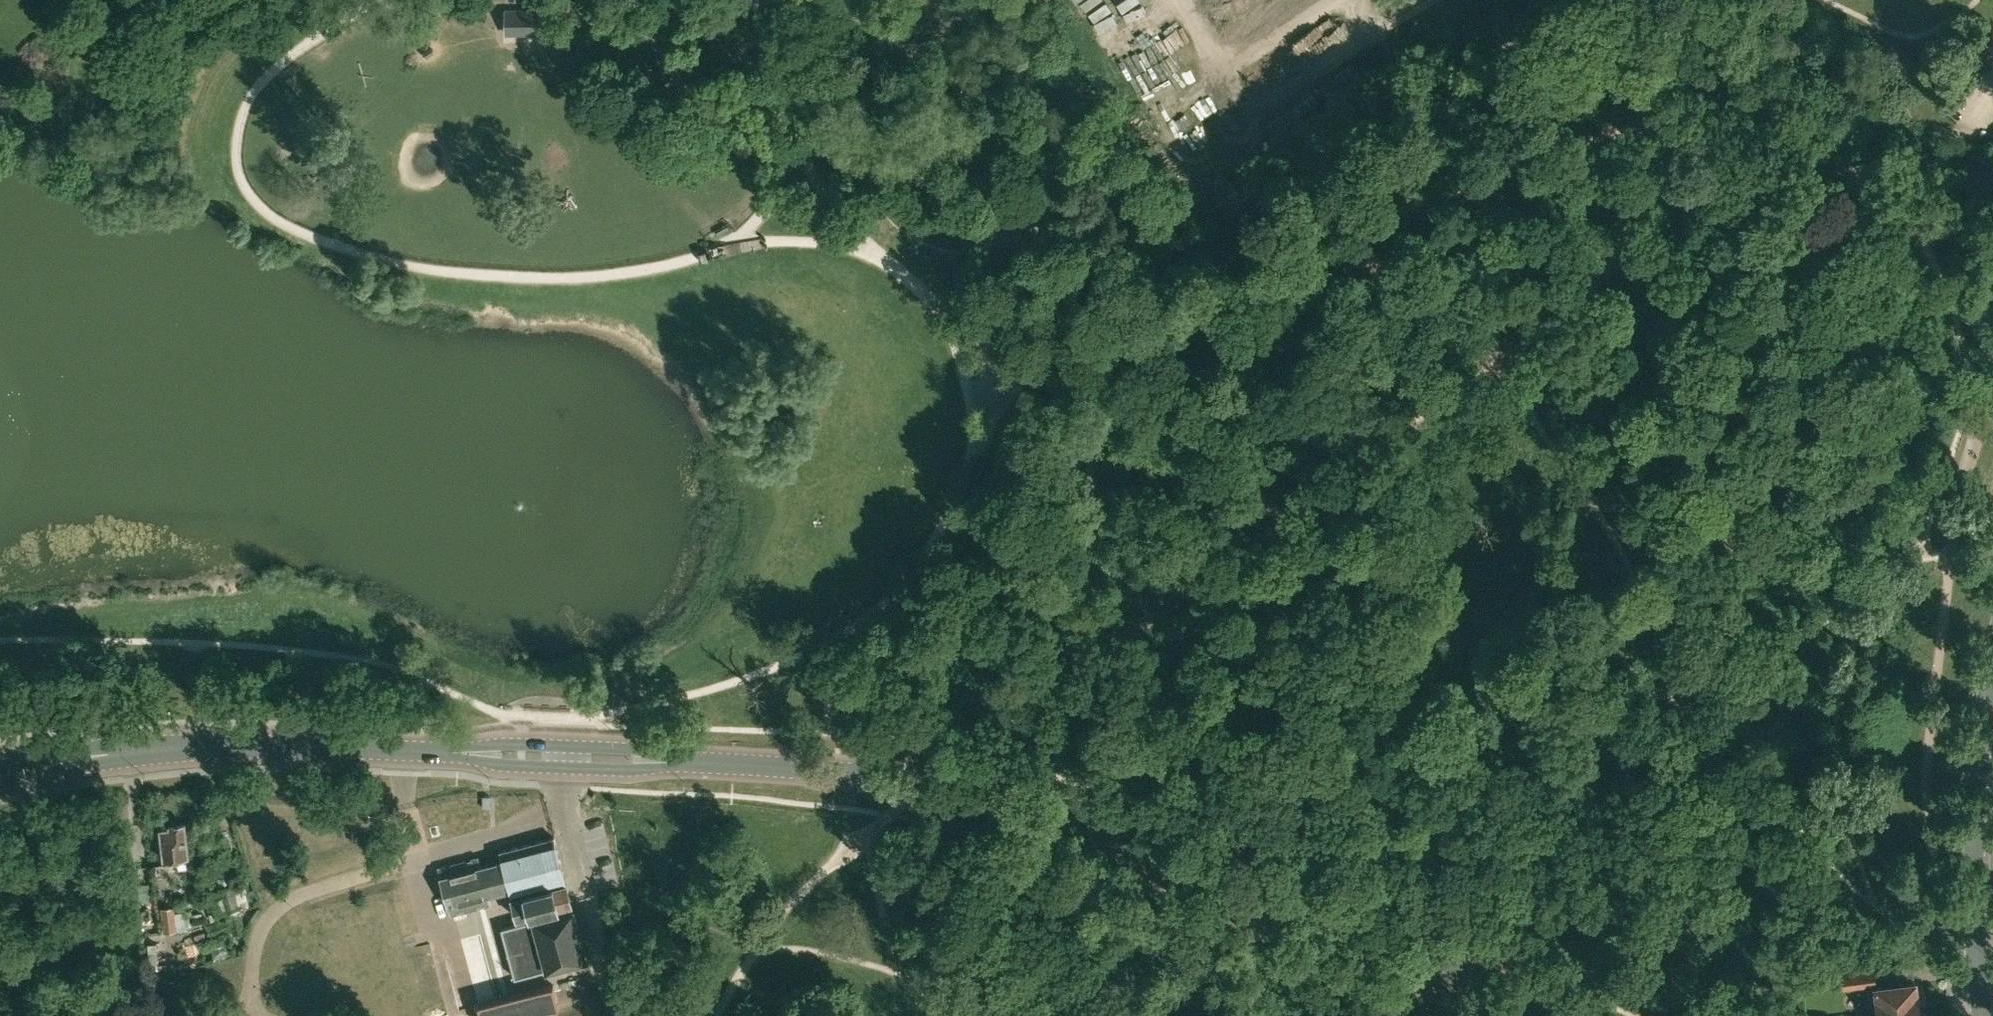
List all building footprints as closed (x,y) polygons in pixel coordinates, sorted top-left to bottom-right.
[(540,8),(505,9),(506,34),(540,34),(540,8)] [(175,863),(174,857),(189,856),(185,823),(169,825),(169,827),(161,828),(165,864),(175,863)] [(440,876),(442,885),(450,914),(491,904),(489,894),(510,889),(512,896),(518,918),(530,915),(531,915),(560,907),(560,906),(573,903),(555,837),(500,851),(502,860),(481,866),(479,857),(438,867),(440,876)] [(185,872),(184,885),(206,887),(207,873),(185,872)] [(226,913),(239,910),(240,909),(234,884),(219,888),(221,897),(226,913)] [(179,928),(176,906),(162,908),(165,930),(179,928)] [(574,908),(534,919),(501,928),(515,977),(587,958),(574,908)] [(200,958),(202,936),(185,935),(183,956),(200,958)] [(1852,974),(1839,975),(1839,979),(1841,989),(1853,987),(1852,974)] [(1876,987),(1876,988),(1868,988),(1871,1015),(1918,1009),(1915,982),(1876,987)] [(553,1006),(514,1015),(555,1015),(553,1006)]
